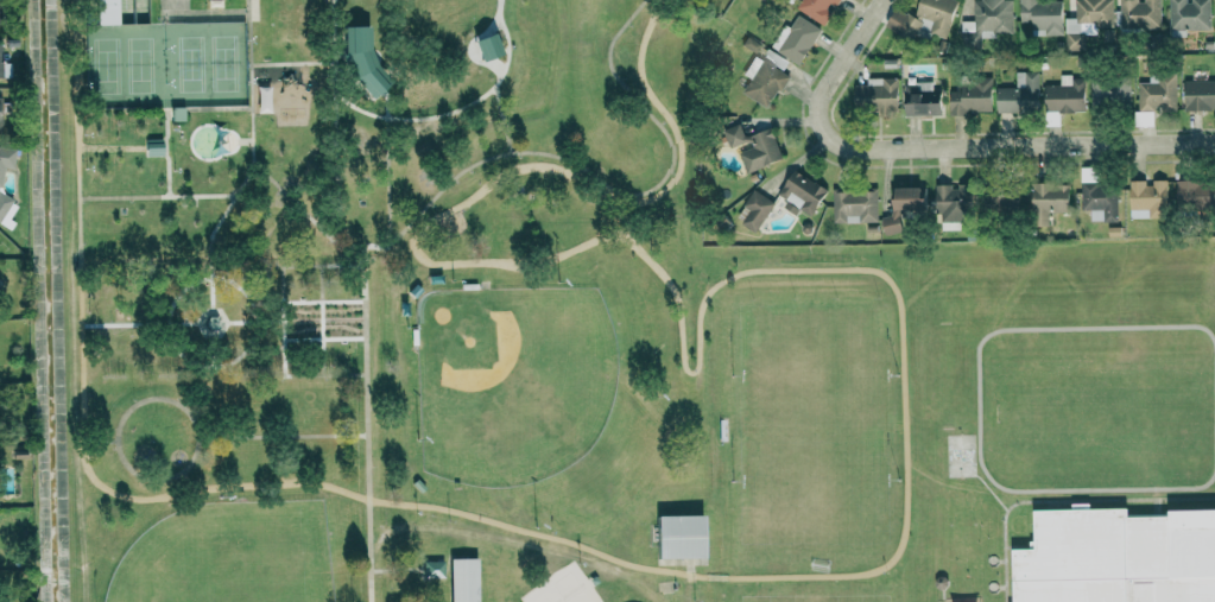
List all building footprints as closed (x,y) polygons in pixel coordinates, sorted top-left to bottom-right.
[(118,24),(118,0),(96,0),(96,25),(118,24)] [(825,25),(834,10),(840,0),(799,0),(795,8),(825,25)] [(893,8),(886,33),(913,40),(916,29),(947,38),(956,0),(920,0),(916,14),(893,8)] [(1011,0),(996,0),(973,0),(973,21),(961,21),(961,50),(980,49),(980,33),(1012,32),(1011,0)] [(1061,2),(1037,3),(1037,0),(1019,0),(1020,28),(1043,27),(1044,35),(1062,35),(1061,2)] [(1112,0),(1075,0),(1075,18),(1065,18),(1065,49),(1081,49),(1081,28),(1112,28),(1112,0)] [(1160,27),(1159,0),(1119,0),(1120,28),(1160,27)] [(1210,0),(1169,0),(1170,30),(1211,29),(1210,0)] [(772,48),(798,64),(821,29),(795,13),(772,48)] [(473,40),(481,61),(501,53),(493,32),(473,40)] [(789,61),(768,48),(762,57),(783,69),(789,61)] [(375,61),(374,57),(373,53),(369,51),(366,50),(361,49),(357,50),(354,52),(352,56),(350,61),(350,64),(352,68),(355,71),(359,74),(362,74),(367,74),(371,71),(373,69),(374,65),(375,61)] [(790,74),(752,56),(743,75),(749,78),(742,94),(768,106),(776,89),(781,92),(790,74)] [(1038,71),(1015,71),(1015,87),(996,87),(996,114),(1038,114),(1038,71)] [(1176,73),(1149,73),(1149,82),(1138,82),(1138,111),(1177,110),(1176,73)] [(1045,112),(1085,111),(1085,76),(1060,76),(1060,84),(1044,85),(1045,112)] [(854,84),(855,111),(897,110),(897,77),(867,77),(867,84),(854,84)] [(992,78),(958,77),(957,91),(950,90),(949,114),(972,115),(972,109),(991,109),(992,78)] [(1130,78),(1091,79),(1091,103),(1130,102),(1130,78)] [(1214,109),(1214,80),(1184,80),(1184,110),(1214,109)] [(940,89),(932,89),(932,81),(916,81),(916,91),(904,91),(905,115),(941,114),(940,89)] [(269,112),(270,86),(257,86),(257,112),(269,112)] [(782,159),(771,128),(744,137),(740,123),(723,129),(730,151),(737,148),(745,172),(782,159)] [(5,219),(8,195),(0,194),(3,167),(13,168),(15,148),(0,147),(0,219),(5,219)] [(796,215),(800,209),(810,215),(826,190),(794,168),(777,194),(787,200),(783,206),(796,215)] [(1129,182),(1130,218),(1167,217),(1166,179),(1153,180),(1153,181),(1129,182)] [(1176,181),(1176,208),(1214,208),(1214,180),(1176,181)] [(1090,209),(1090,221),(1117,221),(1116,181),(1081,182),(1081,210),(1090,209)] [(1069,183),(1032,183),(1032,225),(1048,225),(1048,212),(1069,211),(1069,183)] [(938,184),(937,229),(962,230),(962,213),(972,213),(972,184),(938,184)] [(1017,213),(1020,190),(988,185),(985,209),(1017,213)] [(925,186),(893,187),(893,209),(926,209),(925,186)] [(736,220),(758,231),(774,200),(752,189),(736,220)] [(833,222),(876,222),(877,190),(833,190),(833,222)] [(882,216),(884,234),(901,232),(899,214),(882,216)] [(1171,511),(1214,510),(1214,601),(1014,601),(1013,547),(1031,547),(1032,539),(1036,540),(1036,509),(1128,507),(1131,514),(1171,514),(1171,511)] [(703,515),(656,515),(657,559),(703,558),(703,515)] [(450,601),(478,601),(477,558),(449,558),(450,601)] [(443,561),(423,561),(423,578),(443,578),(443,561)]
